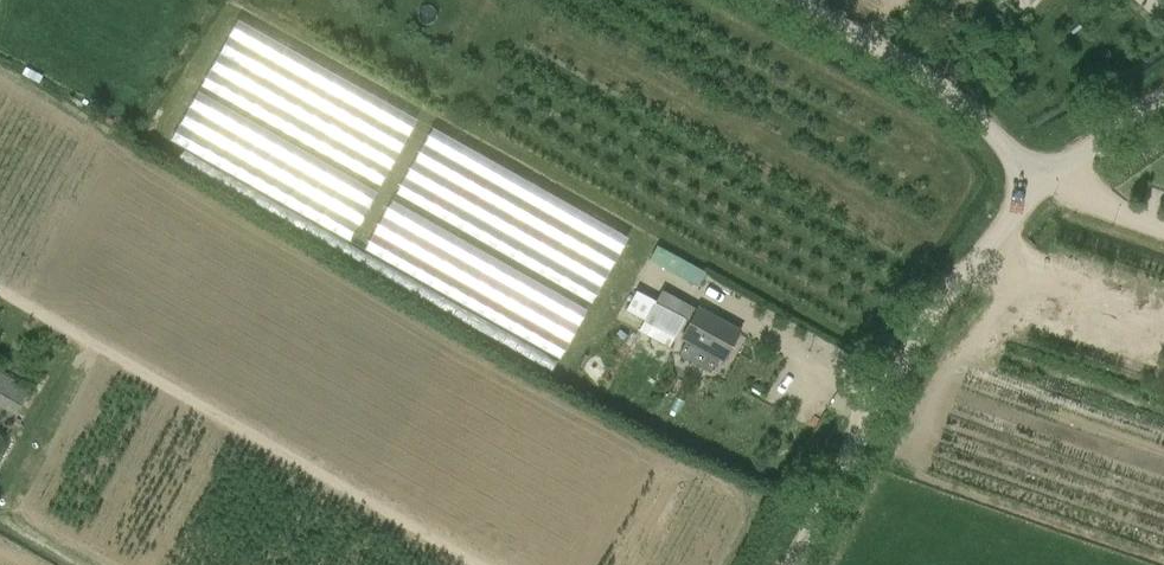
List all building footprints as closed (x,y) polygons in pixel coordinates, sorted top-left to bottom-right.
[(703,284),(710,269),(659,245),(652,260),(703,284)] [(686,318),(654,302),(639,331),(669,347),(675,337),(676,338),(686,318)] [(723,360),(739,331),(697,308),(681,337),(723,360)] [(0,371),(0,407),(15,416),(31,388),(0,371)]
